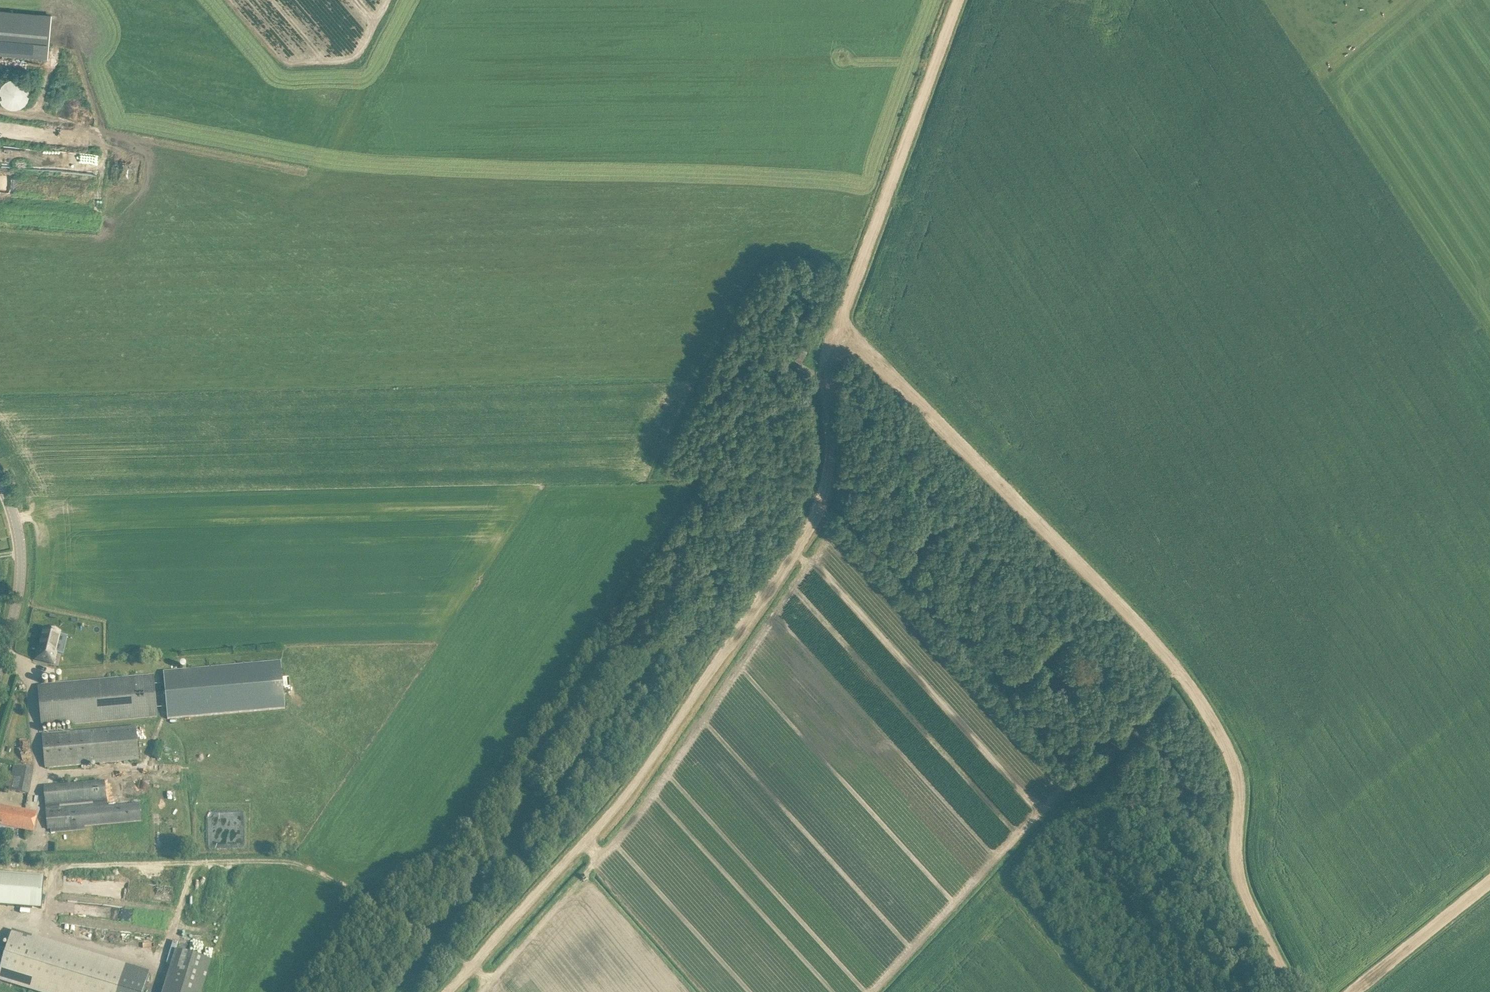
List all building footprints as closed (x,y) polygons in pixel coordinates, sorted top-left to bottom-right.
[(47,56),(51,15),(0,11),(0,51),(47,56)] [(29,94),(29,88),(28,85),(24,80),(20,78),(16,76),(10,77),(6,79),(2,83),(0,86),(0,98),(2,102),(6,105),(11,107),(16,107),(20,106),(23,104),(26,102),(28,99),(29,97),(29,94)] [(795,359),(801,362),(806,353),(800,350),(795,359)] [(39,649),(36,661),(53,665),(56,654),(55,654),(60,634),(45,630),(40,649),(39,649)] [(289,694),(288,675),(282,676),(281,662),(279,662),(164,673),(168,719),(283,708),(285,708),(284,694),(289,694)] [(154,676),(38,686),(42,727),(158,717),(154,676)] [(136,727),(52,734),(42,735),(45,768),(55,767),(138,760),(136,727)] [(14,767),(12,778),(9,777),(7,788),(10,788),(9,791),(29,795),(34,770),(14,767)] [(141,822),(140,805),(107,808),(105,781),(54,786),(44,786),(48,830),(51,829),(51,833),(61,832),(63,832),(85,830),(85,826),(141,822)] [(33,832),(37,813),(0,806),(0,826),(33,832)] [(41,909),(44,878),(0,874),(0,906),(41,909)] [(31,991),(144,991),(150,972),(12,931),(0,973),(0,983),(31,991)] [(207,959),(171,950),(160,991),(199,991),(207,959)]
